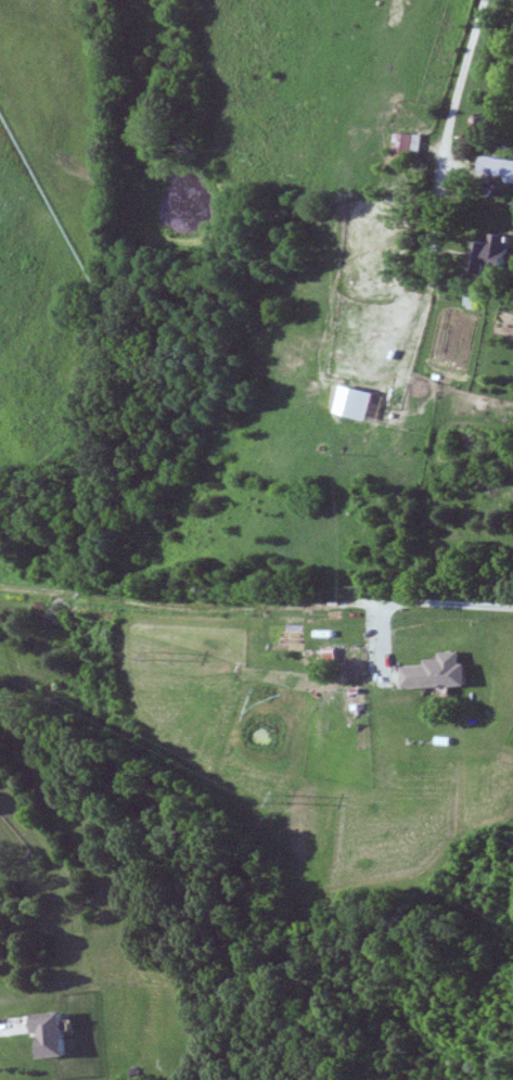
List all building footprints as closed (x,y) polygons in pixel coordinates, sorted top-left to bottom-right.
[(424,159),(424,134),(398,134),(398,159),(424,159)] [(485,157),(483,178),(512,181),(512,160),(485,157)] [(485,235),(485,275),(512,275),(512,235),(485,235)] [(426,666),(403,666),(404,688),(470,686),(469,662),(463,662),(463,652),(441,652),(441,659),(425,660),(426,666)] [(34,1015),(35,1034),(42,1034),(44,1058),(70,1056),(68,1013),(34,1015)]
